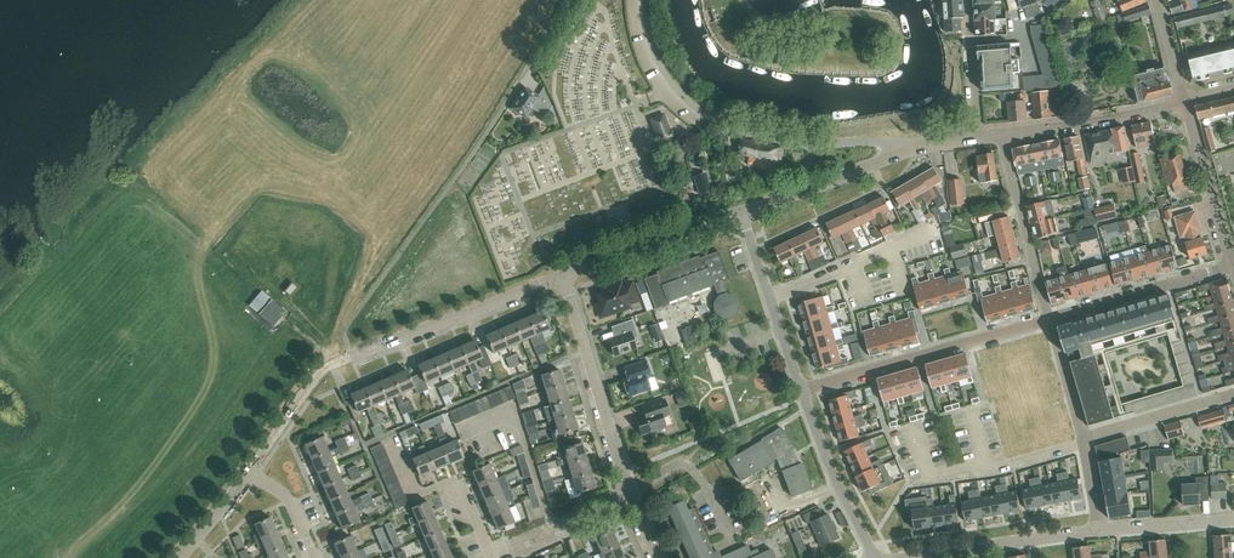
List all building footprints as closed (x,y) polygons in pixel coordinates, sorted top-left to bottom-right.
[(1020,8),(1023,7),(1038,3),(1037,0),(1018,0),(1020,8)] [(1098,21),(1106,18),(1099,0),(1096,0),(1090,2),(1098,21)] [(1122,11),(1146,1),(1146,0),(1119,0),(1117,1),(1122,11)] [(1184,10),(1180,0),(1168,4),(1172,14),(1184,10)] [(1193,9),(1199,7),(1196,0),(1182,0),(1181,0),(1184,12),(1193,9)] [(964,18),(963,2),(943,4),(944,19),(945,32),(956,31),(961,30),(960,18),(964,18)] [(1023,7),(1020,8),(1020,9),(1024,8),(1027,18),(1041,14),(1037,3),(1038,3),(1023,7)] [(1231,3),(1224,5),(1227,16),(1233,14),(1231,3)] [(974,5),(975,20),(995,19),(994,4),(974,5)] [(1118,22),(1124,21),(1125,21),(1150,13),(1148,5),(1122,13),(1116,15),(1118,22)] [(1174,17),(1177,28),(1227,16),(1224,5),(1174,17)] [(710,9),(705,11),(709,23),(714,22),(710,9)] [(995,19),(975,20),(976,36),(996,35),(995,26),(1000,26),(999,19),(995,19)] [(1031,33),(1032,33),(1045,32),(1043,24),(1030,25),(1031,33)] [(1033,40),(1034,40),(1047,39),(1045,32),(1032,33),(1033,40)] [(1035,47),(1036,47),(1049,46),(1047,39),(1034,40),(1035,47)] [(982,91),(1014,88),(1013,73),(1019,72),(1018,59),(1012,60),(1010,47),(1020,46),(1020,42),(977,46),(978,61),(980,61),(982,79),(981,79),(982,91)] [(1221,49),(1227,73),(1233,71),(1233,45),(1221,49)] [(1037,54),(1038,54),(1050,53),(1049,46),(1036,47),(1037,54)] [(1191,82),(1227,73),(1221,49),(1185,58),(1191,82)] [(1039,61),(1040,61),(1052,60),(1050,53),(1038,54),(1039,61)] [(1041,69),(1042,68),(1054,67),(1052,60),(1040,61),(1041,69)] [(1172,94),(1169,82),(1164,66),(1130,75),(1137,103),(1172,94)] [(1043,75),(1037,75),(1038,89),(1057,87),(1055,74),(1055,73),(1043,75)] [(1037,75),(1030,76),(1031,89),(1038,89),(1037,75)] [(1031,89),(1030,76),(1022,77),(1023,90),(1031,89)] [(523,86),(509,108),(525,118),(532,108),(544,116),(551,106),(542,88),(537,95),(523,86)] [(1050,117),(1048,90),(1031,92),(1034,119),(1050,117)] [(1026,120),(1023,93),(1017,94),(1018,101),(1008,102),(1009,121),(1026,120)] [(1232,97),(1221,100),(1224,112),(1233,110),(1233,97),(1232,97)] [(1056,100),(1058,116),(1066,115),(1063,98),(1056,100)] [(1198,118),(1224,112),(1221,100),(1194,106),(1198,118)] [(651,121),(659,143),(674,137),(671,129),(668,130),(663,117),(651,121)] [(1150,122),(1131,125),(1135,143),(1141,142),(1142,146),(1155,144),(1150,122)] [(1124,127),(1121,127),(1120,126),(1117,127),(1116,128),(1084,134),(1089,163),(1117,158),(1116,152),(1128,150),(1124,127)] [(1210,134),(1208,126),(1201,128),(1203,136),(1210,134)] [(1210,134),(1203,136),(1205,143),(1212,141),(1210,134)] [(1086,174),(1078,135),(1064,138),(1068,161),(1076,160),(1079,176),(1086,174)] [(779,163),(782,147),(741,138),(737,153),(750,156),(748,163),(772,169),(774,161),(779,163)] [(1059,139),(1047,142),(1052,168),(1064,165),(1059,139)] [(1212,141),(1205,143),(1207,151),(1209,150),(1214,148),(1212,141)] [(1047,142),(1035,144),(1041,170),(1052,168),(1047,142)] [(1035,144),(1024,146),(1029,172),(1041,170),(1035,144)] [(1024,146),(1012,149),(1015,165),(1016,165),(1018,175),(1029,172),(1024,146)] [(982,154),(982,155),(976,156),(980,182),(997,180),(993,150),(987,151),(987,153),(982,154)] [(1144,182),(1138,152),(1130,154),(1136,184),(1144,182)] [(1158,159),(1167,185),(1172,184),(1174,192),(1190,187),(1179,153),(1158,159)] [(933,167),(919,176),(932,199),(933,198),(938,208),(946,203),(935,185),(941,181),(933,167)] [(932,199),(919,176),(906,183),(917,203),(923,199),(925,203),(929,201),(932,199)] [(1089,188),(1087,176),(1078,178),(1080,190),(1089,188)] [(683,188),(691,185),(689,177),(680,180),(683,188)] [(961,179),(949,180),(951,204),(964,203),(961,179)] [(707,181),(696,185),(699,193),(710,190),(707,181)] [(919,206),(917,203),(906,183),(892,191),(900,205),(909,199),(915,209),(919,206)] [(1063,194),(1054,196),(1057,209),(1065,207),(1063,194)] [(884,196),(869,203),(880,227),(881,227),(885,235),(894,231),(891,225),(889,219),(888,220),(885,213),(890,210),(884,196)] [(1030,223),(1048,218),(1055,217),(1050,199),(1026,206),(1030,223)] [(869,203),(854,210),(861,224),(871,219),(875,228),(871,230),(876,239),(885,235),(881,227),(880,227),(869,203)] [(1113,204),(1093,209),(1097,222),(1116,217),(1113,204)] [(1168,206),(1162,207),(1164,218),(1170,217),(1168,206)] [(854,210),(840,217),(851,241),(852,241),(856,238),(852,228),(861,224),(854,210)] [(991,210),(977,214),(979,221),(993,218),(991,210)] [(940,222),(951,220),(950,211),(937,214),(940,222)] [(1199,231),(1200,231),(1194,211),(1174,217),(1180,237),(1184,236),(1186,243),(1190,258),(1197,256),(1198,257),(1199,256),(1207,253),(1202,238),(1199,231)] [(988,236),(996,234),(1012,230),(1009,216),(985,222),(988,236)] [(856,249),(852,241),(851,241),(840,217),(826,223),(832,237),(842,233),(851,252),(856,249)] [(1048,218),(1030,223),(1034,237),(1052,233),(1059,231),(1055,217),(1048,219),(1048,218)] [(943,231),(949,230),(947,222),(941,224),(943,231)] [(817,228),(802,234),(814,258),(818,267),(826,264),(822,255),(819,256),(814,246),(824,242),(817,228)] [(1016,244),(1012,230),(996,234),(1000,248),(1016,244)] [(786,242),(797,266),(800,265),(795,255),(804,251),(809,260),(808,261),(812,270),(818,267),(814,258),(802,234),(786,242)] [(1049,237),(1037,238),(1037,251),(1049,250),(1049,237)] [(795,267),(797,266),(786,242),(774,248),(780,262),(790,257),(795,267)] [(952,259),(966,255),(963,243),(949,247),(952,259)] [(973,263),(993,258),(1002,255),(1004,262),(1020,258),(1016,244),(1000,248),(991,250),(991,251),(986,252),(971,256),(973,263)] [(1170,244),(1150,250),(1157,274),(1177,267),(1170,244)] [(1141,253),(1129,257),(1136,280),(1157,274),(1150,250),(1147,251),(1145,245),(1139,247),(1141,253)] [(668,301),(713,284),(717,295),(713,302),(713,310),(718,317),(726,319),(734,316),(738,309),(738,301),(733,294),(725,292),(725,291),(721,281),(728,278),(718,250),(717,251),(718,252),(710,255),(709,254),(709,256),(699,259),(698,255),(656,271),(657,273),(644,278),(655,308),(668,303),(668,301)] [(957,269),(971,265),(969,256),(955,260),(957,269)] [(1136,280),(1129,257),(1108,263),(1115,286),(1136,280)] [(929,259),(924,261),(925,266),(926,270),(932,269),(929,259)] [(1107,264),(1086,270),(1092,293),(1113,287),(1107,264)] [(1065,266),(1063,267),(1072,299),(1092,293),(1086,270),(1067,275),(1065,266)] [(1072,299),(1063,267),(1056,269),(1059,278),(1044,282),(1051,305),(1072,299)] [(949,268),(944,269),(953,300),(969,296),(962,271),(951,274),(949,268)] [(933,272),(927,274),(936,305),(953,300),(944,269),(945,276),(935,279),(933,272)] [(936,305),(927,274),(929,280),(919,283),(917,277),(911,278),(920,310),(936,305)] [(1016,281),(1010,282),(1019,314),(1036,309),(1032,295),(1033,294),(1029,277),(1028,277),(1030,284),(1018,287),(1016,281)] [(1210,288),(1212,295),(1229,290),(1225,278),(1197,286),(1199,291),(1210,288)] [(642,280),(635,283),(639,294),(646,292),(642,280)] [(599,302),(595,303),(600,315),(627,306),(626,303),(637,299),(630,281),(620,285),(619,282),(600,288),(602,293),(596,294),(599,302)] [(283,291),(289,296),(297,287),(292,282),(283,291)] [(1000,285),(994,287),(1003,318),(1019,314),(1010,282),(1012,289),(1002,292),(1000,285)] [(1003,318),(994,287),(996,293),(983,297),(981,291),(975,292),(981,314),(984,314),(987,323),(1003,318)] [(1233,303),(1229,290),(1212,295),(1214,302),(1203,306),(1204,311),(1216,308),(1233,303)] [(273,326),(285,312),(261,291),(248,305),(273,326)] [(1057,327),(1065,354),(1067,353),(1088,426),(1198,395),(1169,295),(1057,327)] [(798,303),(802,319),(834,310),(832,305),(826,307),(822,296),(798,303)] [(1216,308),(1218,315),(1206,318),(1208,323),(1233,316),(1233,307),(1233,303),(1216,308)] [(541,332),(549,328),(541,310),(527,317),(535,334),(538,343),(543,353),(548,350),(541,332)] [(802,319),(807,336),(838,327),(837,323),(837,322),(830,323),(827,313),(834,311),(834,310),(802,319)] [(894,315),(902,347),(919,342),(916,333),(919,332),(913,310),(907,312),(909,318),(896,322),(894,315)] [(878,320),(877,320),(886,351),(902,347),(894,315),(888,317),(890,324),(880,327),(878,320)] [(1208,323),(1208,324),(1219,321),(1221,327),(1210,330),(1212,336),(1223,333),(1233,329),(1233,316),(1208,323)] [(537,355),(540,363),(546,360),(543,353),(538,343),(535,334),(527,317),(513,323),(521,340),(529,337),(533,346),(537,355)] [(613,355),(635,347),(632,338),(637,336),(631,319),(610,326),(614,337),(607,339),(613,355)] [(886,351),(877,320),(872,321),(874,328),(862,332),(860,325),(859,325),(864,342),(866,342),(870,356),(886,351)] [(513,323),(499,329),(507,347),(521,340),(513,323)] [(684,326),(685,328),(680,329),(685,343),(695,339),(690,324),(684,326)] [(807,336),(811,352),(843,343),(842,338),(835,340),(832,329),(838,327),(807,336)] [(499,329),(485,335),(493,353),(507,347),(499,329)] [(1223,333),(1225,339),(1214,343),(1215,348),(1227,345),(1233,343),(1233,329),(1223,333)] [(467,364),(471,373),(474,382),(481,380),(473,361),(478,359),(481,368),(491,364),(482,345),(477,347),(474,340),(459,346),(467,364)] [(843,343),(811,352),(816,368),(826,366),(826,369),(848,362),(847,357),(840,359),(836,345),(843,343)] [(1227,345),(1229,352),(1217,355),(1219,361),(1222,360),(1233,357),(1233,343),(1227,345)] [(459,346),(445,352),(453,370),(467,364),(459,346)] [(445,352),(428,360),(436,377),(453,370),(445,352)] [(511,355),(515,365),(521,362),(517,353),(511,355)] [(966,353),(952,357),(959,380),(966,378),(968,383),(974,382),(972,377),(973,376),(966,353)] [(515,365),(511,355),(505,358),(509,367),(515,365)] [(952,357),(939,361),(945,384),(954,381),(956,387),(960,386),(958,380),(959,380),(952,357)] [(1222,360),(1224,367),(1221,368),(1223,373),(1233,370),(1233,357),(1222,360)] [(421,373),(415,375),(422,391),(428,389),(425,382),(436,377),(428,360),(417,365),(421,373)] [(627,395),(649,388),(646,377),(650,376),(645,360),(627,366),(630,376),(622,379),(627,395)] [(945,384),(939,361),(925,365),(931,388),(939,386),(941,392),(947,391),(945,384)] [(918,367),(904,371),(910,394),(924,390),(918,367)] [(406,369),(395,374),(402,392),(413,387),(416,394),(422,391),(415,375),(409,378),(406,369)] [(558,369),(540,375),(544,390),(563,384),(558,369)] [(897,398),(899,405),(904,403),(902,396),(910,394),(904,371),(890,375),(897,398)] [(469,385),(474,382),(471,373),(465,375),(469,385)] [(386,399),(393,396),(397,405),(401,414),(407,412),(403,402),(399,393),(402,392),(395,374),(378,382),(386,399)] [(346,380),(347,388),(374,383),(372,375),(346,380)] [(888,400),(897,398),(890,375),(876,378),(885,408),(890,407),(888,400)] [(1224,380),(1226,386),(1233,383),(1233,377),(1224,380)] [(378,382),(364,387),(372,405),(386,399),(378,382)] [(449,382),(443,385),(447,394),(453,392),(449,382)] [(563,384),(544,390),(549,405),(567,399),(563,384)] [(437,388),(441,397),(445,406),(451,404),(447,394),(443,385),(437,388)] [(509,386),(503,388),(508,400),(514,398),(509,386)] [(372,405),(364,387),(349,394),(353,402),(347,404),(355,422),(361,419),(358,412),(365,408),(369,417),(373,426),(370,427),(374,437),(383,433),(380,424),(376,414),(375,414),(372,405)] [(503,388),(497,391),(502,403),(508,400),(503,388)] [(682,389),(675,391),(679,400),(685,398),(682,389)] [(514,393),(516,399),(526,396),(524,390),(514,393)] [(851,407),(848,398),(857,395),(855,390),(838,394),(839,397),(828,400),(832,412),(851,407)] [(497,391),(491,393),(496,405),(502,403),(497,391)] [(491,393),(485,396),(490,408),(496,405),(491,393)] [(485,396),(479,398),(484,410),(490,408),(485,396)] [(518,405),(524,403),(528,402),(526,396),(516,399),(518,405)] [(479,398),(473,401),(478,413),(484,410),(479,398)] [(640,434),(665,426),(661,415),(668,413),(664,398),(647,404),(650,412),(635,417),(640,434)] [(549,405),(543,406),(548,421),(553,419),(572,413),(567,399),(549,405)] [(409,400),(403,402),(407,412),(413,409),(409,400)] [(473,401),(467,403),(472,415),(478,413),(473,401)] [(467,403),(461,406),(466,418),(472,415),(467,403)] [(1222,409),(1225,418),(1230,416),(1229,411),(1233,409),(1233,404),(1227,406),(1221,408),(1222,409)] [(461,406),(455,408),(460,420),(466,418),(461,406)] [(836,427),(864,420),(862,414),(853,416),(851,407),(832,412),(835,424),(836,427)] [(454,423),(460,420),(455,408),(449,411),(454,423)] [(1225,421),(1225,418),(1222,409),(1197,416),(1200,428),(1225,421)] [(381,412),(376,414),(380,424),(385,421),(381,412)] [(402,424),(410,421),(406,413),(399,416),(402,424)] [(572,413),(553,419),(558,434),(576,428),(572,413)] [(440,414),(429,419),(432,426),(443,421),(440,414)] [(429,419),(418,424),(421,431),(432,426),(429,419)] [(523,422),(525,428),(535,425),(533,419),(523,422)] [(859,436),(856,428),(865,425),(864,420),(836,427),(840,441),(859,436)] [(1168,439),(1184,435),(1180,420),(1164,425),(1168,439)] [(401,439),(418,432),(415,425),(398,432),(401,439)] [(527,434),(537,431),(535,425),(525,428),(527,434)] [(761,440),(727,459),(739,480),(740,479),(739,478),(771,459),(772,460),(773,460),(772,459),(777,456),(781,463),(784,469),(781,470),(790,494),(810,487),(810,488),(811,488),(801,462),(798,464),(795,456),(793,457),(788,449),(792,447),(780,427),(760,438),(761,440)] [(347,443),(358,438),(355,432),(344,437),(347,443)] [(328,451),(321,436),(304,444),(310,459),(328,451)] [(438,439),(440,446),(448,463),(462,457),(455,440),(448,443),(445,436),(438,439)] [(1126,436),(1115,439),(1119,453),(1120,453),(1130,450),(1126,436)] [(334,441),(336,447),(346,443),(343,437),(334,441)] [(868,455),(864,448),(872,444),(870,439),(844,451),(850,463),(868,455)] [(1097,461),(1101,479),(1124,474),(1121,457),(1120,453),(1119,453),(1115,439),(1105,442),(1110,459),(1097,461)] [(564,440),(540,447),(532,450),(535,463),(541,461),(539,454),(560,446),(565,444),(564,440)] [(562,448),(565,457),(546,462),(536,465),(538,471),(553,467),(567,463),(585,457),(581,442),(562,448)] [(1094,446),(1097,461),(1110,459),(1105,442),(1094,446)] [(310,459),(316,473),(334,465),(330,457),(339,453),(348,449),(346,443),(336,447),(328,451),(310,459)] [(370,448),(372,454),(384,449),(381,443),(370,448)] [(419,475),(433,469),(426,452),(423,444),(416,447),(420,455),(411,459),(419,475)] [(440,446),(426,452),(433,469),(448,463),(440,446)] [(372,454),(375,460),(387,455),(384,449),(372,454)] [(1150,450),(1151,470),(1163,469),(1162,462),(1172,461),(1171,449),(1150,450)] [(526,464),(523,453),(516,455),(519,466),(526,464)] [(375,460),(377,466),(389,461),(387,455),(375,460)] [(855,476),(882,464),(879,459),(871,463),(868,455),(850,463),(854,473),(855,476)] [(567,463),(571,478),(590,472),(585,457),(567,463)] [(377,466),(380,472),(392,467),(389,461),(377,466)] [(893,483),(884,463),(882,464),(855,476),(862,491),(868,489),(870,494),(893,483)] [(488,464),(472,471),(478,486),(495,478),(488,464)] [(530,476),(526,464),(519,466),(523,478),(530,476)] [(316,473),(322,487),(340,479),(334,465),(316,473)] [(346,469),(349,475),(358,471),(355,465),(346,469)] [(380,472),(382,478),(394,473),(392,467),(380,472)] [(349,475),(351,481),(361,476),(358,471),(349,475)] [(1081,497),(1077,479),(1069,480),(1067,471),(1061,472),(1067,500),(1081,497)] [(594,487),(590,472),(571,478),(563,480),(569,498),(580,494),(579,491),(594,487)] [(1067,500),(1061,472),(1056,473),(1057,483),(1050,484),(1053,503),(1064,501),(1067,500)] [(382,478),(385,484),(397,479),(394,473),(382,478)] [(1101,479),(1104,496),(1127,491),(1124,474),(1101,479)] [(1219,484),(1218,484),(1218,475),(1210,475),(1210,484),(1211,498),(1219,498),(1219,484)] [(1195,483),(1182,484),(1183,504),(1200,503),(1200,497),(1208,496),(1207,476),(1195,476),(1195,483)] [(553,483),(551,477),(541,480),(543,486),(553,483)] [(1053,503),(1050,484),(1042,486),(1040,477),(1034,478),(1040,506),(1045,505),(1053,503)] [(495,478),(478,486),(484,500),(501,493),(495,478)] [(1040,506),(1034,478),(1029,479),(1030,488),(1022,490),(1026,509),(1037,506),(1040,506)] [(322,487),(328,501),(346,493),(340,479),(322,487)] [(385,484),(387,490),(399,485),(397,479),(385,484)] [(525,485),(529,496),(536,494),(532,483),(525,485)] [(554,489),(553,483),(543,486),(545,492),(554,489)] [(1020,510),(1016,491),(1008,492),(1006,483),(1000,484),(1006,512),(1020,510)] [(1006,512),(1000,484),(995,486),(996,495),(989,496),(992,515),(1003,513),(1006,512)] [(387,490),(390,496),(402,491),(399,485),(387,490)] [(992,515),(989,496),(981,498),(979,489),(973,490),(979,518),(984,517),(992,515)] [(979,518),(973,490),(968,491),(969,500),(961,502),(965,521),(976,519),(979,518)] [(390,496),(393,502),(404,497),(402,491),(390,496)] [(1131,514),(1127,491),(1104,496),(1109,518),(1131,514)] [(328,501),(335,514),(371,498),(368,493),(350,501),(346,493),(328,501)] [(501,493),(484,500),(490,514),(507,507),(507,506),(513,504),(514,503),(512,497),(509,499),(504,501),(501,493)] [(536,494),(529,496),(532,508),(539,506),(536,494)] [(958,522),(954,494),(948,495),(950,504),(942,505),(944,524),(958,522)] [(931,526),(927,498),(926,496),(904,499),(908,524),(913,523),(914,529),(926,527),(931,526)] [(407,503),(404,497),(393,502),(395,508),(407,503)] [(944,524),(942,505),(933,507),(932,497),(927,498),(931,526),(936,525),(944,524)] [(359,521),(355,513),(364,509),(373,504),(371,498),(335,514),(341,529),(359,521)] [(756,548),(749,551),(746,544),(718,557),(716,551),(712,552),(692,507),(687,510),(682,500),(667,507),(689,557),(775,557),(770,548),(758,553),(756,548)] [(417,523),(433,516),(427,501),(411,508),(414,516),(408,519),(411,525),(417,523)] [(507,507),(490,514),(497,529),(513,522),(520,519),(513,504),(507,506),(507,507)] [(820,544),(837,536),(827,513),(822,515),(818,506),(802,514),(806,523),(809,521),(820,544)] [(417,523),(423,537),(439,530),(433,516),(417,523)] [(252,537),(253,541),(277,531),(271,517),(253,525),(257,534),(252,537)] [(383,524),(388,535),(395,532),(390,521),(383,524)] [(769,527),(767,521),(757,526),(759,532),(769,527)] [(394,528),(397,536),(405,533),(402,525),(394,528)] [(373,530),(378,541),(385,538),(380,527),(373,530)] [(423,537),(430,551),(446,545),(439,530),(423,537)] [(593,538),(600,552),(618,544),(611,530),(593,538)] [(802,541),(797,530),(790,533),(795,545),(802,541)] [(263,547),(265,553),(283,546),(277,531),(253,541),(257,550),(263,547)] [(400,544),(395,532),(388,535),(393,546),(400,544)] [(1213,535),(1214,551),(1231,550),(1230,533),(1213,535)] [(243,546),(238,534),(231,537),(236,549),(243,546)] [(333,543),(340,557),(356,551),(349,536),(333,543)] [(389,549),(385,538),(378,541),(383,552),(389,549)] [(1139,552),(1140,557),(1166,555),(1165,539),(1149,540),(1150,551),(1139,552)] [(603,557),(624,557),(618,544),(600,552),(603,557)] [(446,545),(430,551),(432,557),(451,557),(446,545)] [(1088,545),(1073,547),(1074,557),(1109,557),(1108,553),(1101,554),(1090,555),(1088,545)] [(266,555),(267,557),(288,557),(283,546),(265,553),(266,555)] [(240,557),(253,557),(251,552),(247,554),(245,549),(237,552),(240,557)] [(1137,549),(1119,550),(1120,557),(1130,557),(1137,557),(1137,549)] [(1214,557),(1232,557),(1231,550),(1214,551),(1214,557)]
